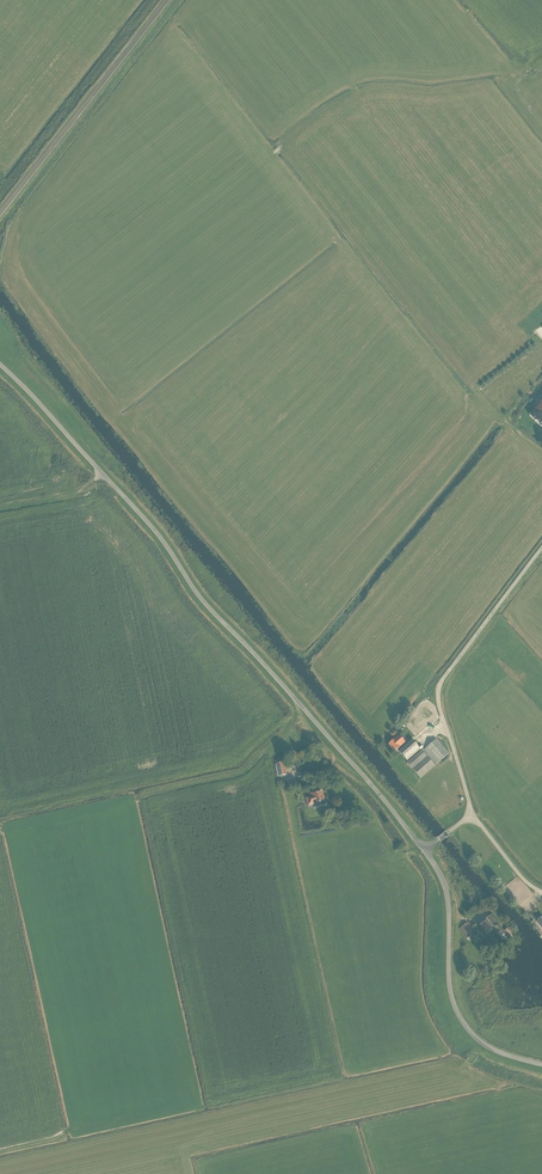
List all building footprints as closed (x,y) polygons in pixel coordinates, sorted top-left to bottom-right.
[(538,404),(539,405),(529,415),(534,420),(539,425),(541,428),(541,399),(538,404)] [(399,736),(389,744),(395,751),(405,743),(399,736)] [(420,778),(448,754),(435,738),(425,746),(425,747),(407,763),(420,778)] [(420,749),(412,740),(399,751),(407,761),(420,749)] [(300,767),(298,759),(275,764),(278,777),(287,775),(285,771),(300,767)] [(301,786),(299,780),(282,784),(284,790),(301,786)] [(323,793),(322,789),(309,793),(310,796),(305,797),(308,807),(313,805),(314,808),(326,804),(323,796),(322,794),(323,793)] [(467,923),(459,928),(466,938),(474,933),(467,923)]
